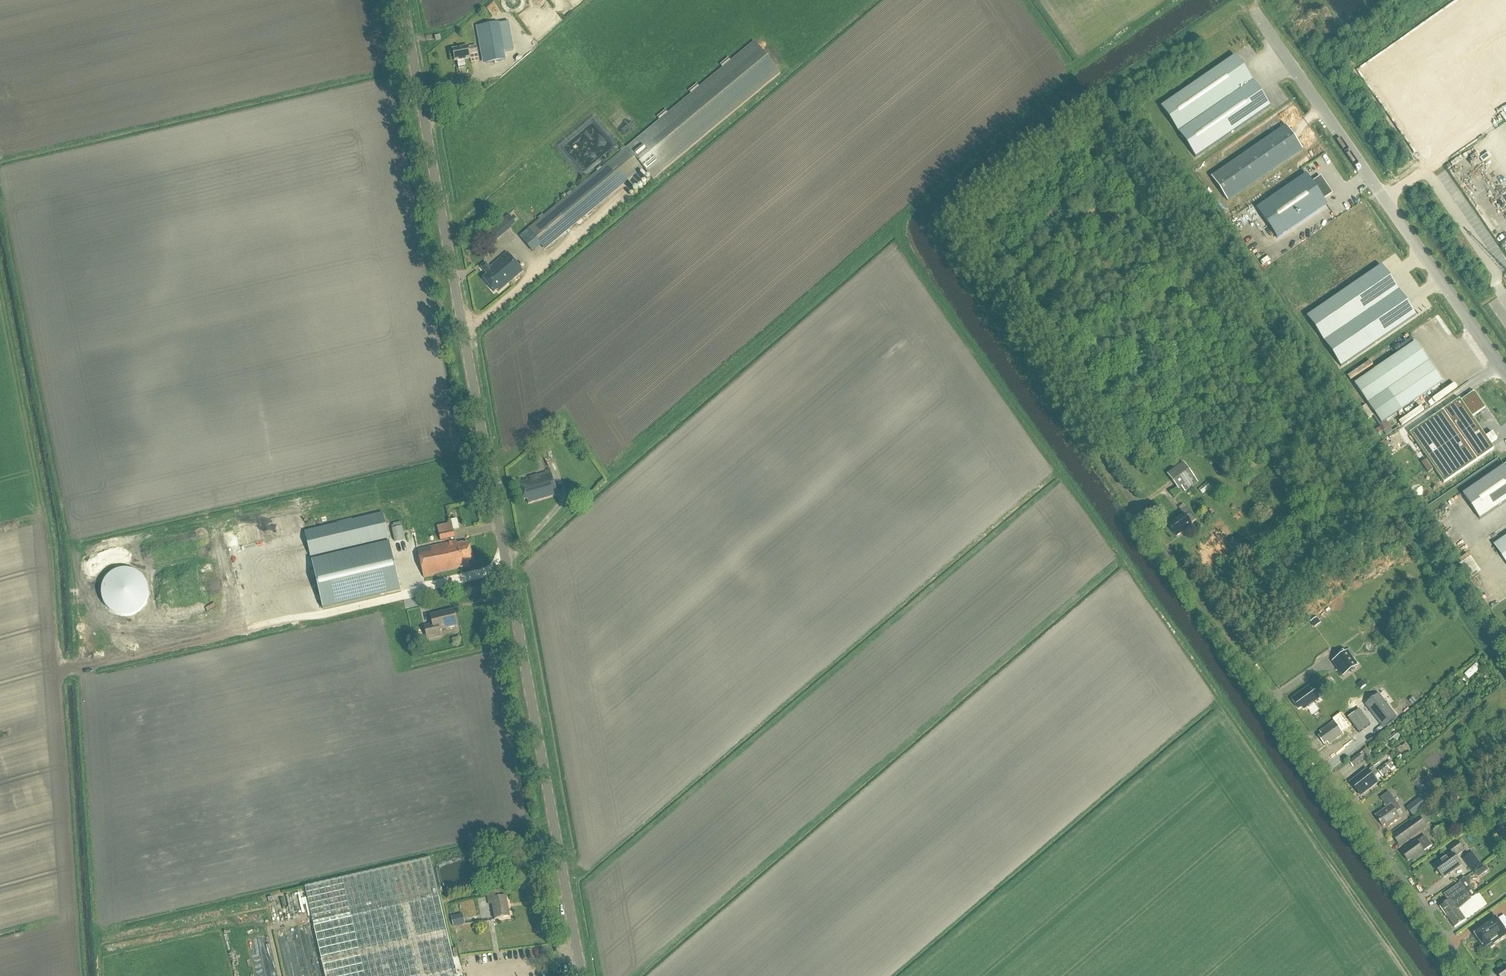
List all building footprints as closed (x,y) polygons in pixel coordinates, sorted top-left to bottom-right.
[(499,24),(480,28),(486,64),(505,61),(504,53),(514,51),(509,23),(499,24)] [(653,128),(529,230),(545,250),(644,169),(653,180),(654,179),(780,75),(754,43),(653,128)] [(468,48),(453,51),(455,63),(471,60),(470,56),(478,54),(476,47),(469,49),(468,48)] [(1160,108),(1178,133),(1195,159),(1270,108),(1252,82),(1242,68),(1242,67),(1235,57),(1218,69),(1160,108)] [(1286,127),(1211,178),(1227,202),(1302,151),(1286,127)] [(1306,175),(1256,210),(1277,240),(1327,206),(1323,200),(1332,195),(1320,178),(1312,184),(1306,175)] [(509,216),(504,220),(510,227),(514,225),(515,224),(515,223),(509,216)] [(515,263),(526,254),(518,244),(490,268),(489,268),(486,264),(481,268),(488,276),(483,280),(494,293),(497,291),(499,293),(523,273),(515,263)] [(1381,267),(1306,318),(1340,368),(1415,316),(1381,267)] [(1445,357),(1471,347),(1468,340),(1443,350),(1445,357)] [(1354,385),(1381,425),(1442,383),(1415,344),(1354,385)] [(1460,402),(1459,400),(1409,435),(1443,485),(1494,450),(1472,418),(1485,409),(1474,392),(1460,402)] [(555,458),(552,450),(545,453),(547,460),(555,458)] [(1167,475),(1178,491),(1195,479),(1183,463),(1167,475)] [(1479,520),(1505,502),(1505,465),(1462,495),(1479,520)] [(519,484),(524,501),(528,500),(529,505),(557,496),(558,496),(551,472),(550,473),(529,479),(530,481),(519,484)] [(1183,515),(1168,526),(1177,537),(1191,527),(1190,525),(1196,521),(1191,514),(1187,509),(1182,513),(1183,515)] [(383,514),(304,533),(311,560),(389,542),(383,514)] [(437,528),(440,542),(455,539),(452,525),(437,528)] [(406,543),(402,528),(392,531),(395,546),(406,543)] [(1494,546),(1505,563),(1505,538),(1494,546)] [(389,542),(311,560),(323,610),(401,591),(389,542)] [(456,543),(417,552),(424,579),(433,577),(433,575),(469,567),(468,563),(473,562),(469,545),(463,546),(463,545),(457,546),(457,544),(456,545),(456,543)] [(1091,566),(1089,562),(1079,569),(1086,579),(1103,567),(1099,561),(1091,566)] [(1386,564),(1377,571),(1380,575),(1384,572),(1386,574),(1391,570),(1386,564)] [(424,628),(427,641),(441,638),(439,632),(457,628),(453,612),(431,617),(433,626),(424,628)] [(1316,620),(1311,623),(1315,628),(1320,624),(1316,620)] [(1337,659),(1333,662),(1343,676),(1357,667),(1346,652),(1345,654),(1337,659)] [(1465,675),(1469,679),(1475,673),(1476,674),(1477,673),(1477,672),(1481,669),(1477,664),(1465,675)] [(1302,708),(1304,710),(1319,700),(1325,695),(1319,687),(1313,691),(1310,687),(1292,701),(1299,710),(1302,708)] [(1376,698),(1367,705),(1385,729),(1397,720),(1378,696),(1376,698)] [(1359,709),(1347,717),(1358,733),(1370,724),(1359,709)] [(1335,722),(1344,734),(1352,729),(1341,714),(1333,719),(1335,722)] [(1322,735),(1319,738),(1325,746),(1329,743),(1330,745),(1345,735),(1344,734),(1335,722),(1320,732),(1322,735)] [(1361,751),(1356,755),(1358,757),(1351,763),(1354,768),(1367,758),(1361,751)] [(1360,794),(1363,792),(1365,794),(1379,783),(1375,779),(1380,775),(1374,768),(1370,772),(1368,770),(1352,783),(1360,794)] [(1429,777),(1423,782),(1426,786),(1433,781),(1429,777)] [(1388,809),(1376,817),(1383,828),(1386,826),(1388,828),(1401,819),(1397,814),(1402,810),(1389,793),(1381,799),(1388,809)] [(1428,793),(1424,797),(1428,803),(1433,800),(1428,793)] [(1423,797),(1407,809),(1414,818),(1430,805),(1428,803),(1424,797),(1423,797)] [(1420,817),(1393,836),(1400,847),(1428,827),(1420,817)] [(1443,827),(1434,833),(1441,843),(1450,837),(1443,827)] [(1406,852),(1403,854),(1408,862),(1411,860),(1413,863),(1414,862),(1413,862),(1425,853),(1430,849),(1423,838),(1417,842),(1417,841),(1405,850),(1404,849),(1404,850),(1406,852)] [(1435,866),(1444,879),(1462,866),(1456,858),(1465,852),(1458,843),(1450,849),(1453,853),(1435,866)] [(1464,859),(1473,872),(1483,865),(1473,852),(1464,859)] [(430,859),(305,888),(314,926),(439,897),(430,859)] [(1451,900),(1441,908),(1448,918),(1461,909),(1472,900),(1462,885),(1447,894),(1451,900)] [(489,905),(492,905),(495,920),(510,917),(506,897),(502,898),(500,892),(487,895),(489,905)] [(314,926),(325,975),(457,975),(439,897),(314,926)] [(1461,909),(1448,918),(1455,929),(1468,919),(1480,911),(1472,900),(1461,909)] [(1505,937),(1505,931),(1497,918),(1489,924),(1490,925),(1484,930),(1483,928),(1475,934),(1485,950),(1487,949),(1489,951),(1496,946),(1495,945),(1505,937)] [(1499,975),(1505,975),(1505,967),(1497,973),(1499,975)]
